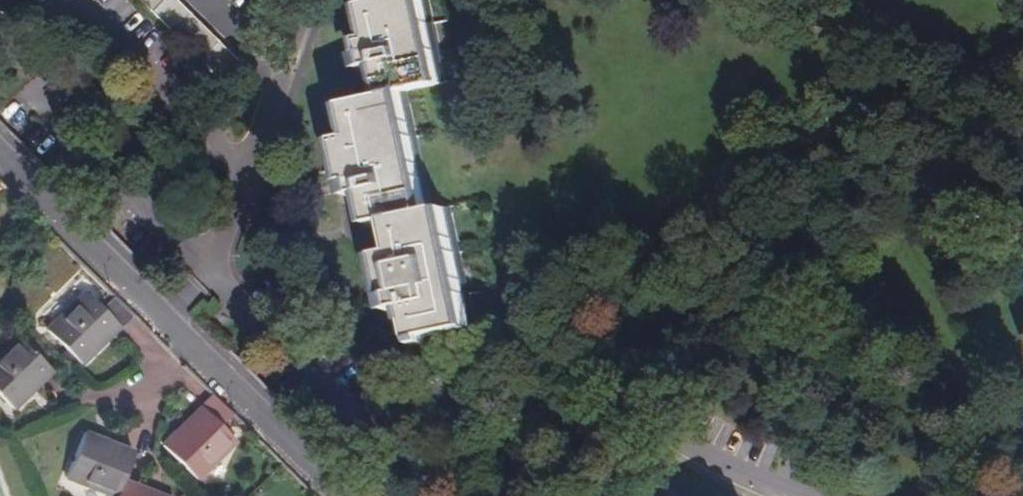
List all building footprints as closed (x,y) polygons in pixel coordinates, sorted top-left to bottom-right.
[(250,72),(179,0),(142,0),(231,91),(250,72)] [(398,98),(439,90),(419,0),(410,0),(363,10),(369,41),(355,44),(361,74),(376,71),(382,102),(398,98)] [(425,214),(398,98),(382,102),(344,109),(350,141),(335,145),(347,200),(362,197),(367,227),(385,225),(425,214)] [(425,214),(385,225),(391,258),(376,261),(389,316),(406,313),(413,344),(467,332),(441,210),(425,214)] [(121,330),(103,312),(88,297),(50,333),(83,367),(121,330)] [(134,317),(116,300),(103,312),(121,330),(134,317)] [(53,374),(19,340),(0,359),(0,398),(16,413),(53,374)] [(233,416),(216,399),(204,412),(221,429),(233,416)] [(221,429),(204,412),(166,451),(199,483),(236,445),(221,429)] [(136,456),(85,437),(68,482),(103,495),(152,495),(124,485),(136,456)]
